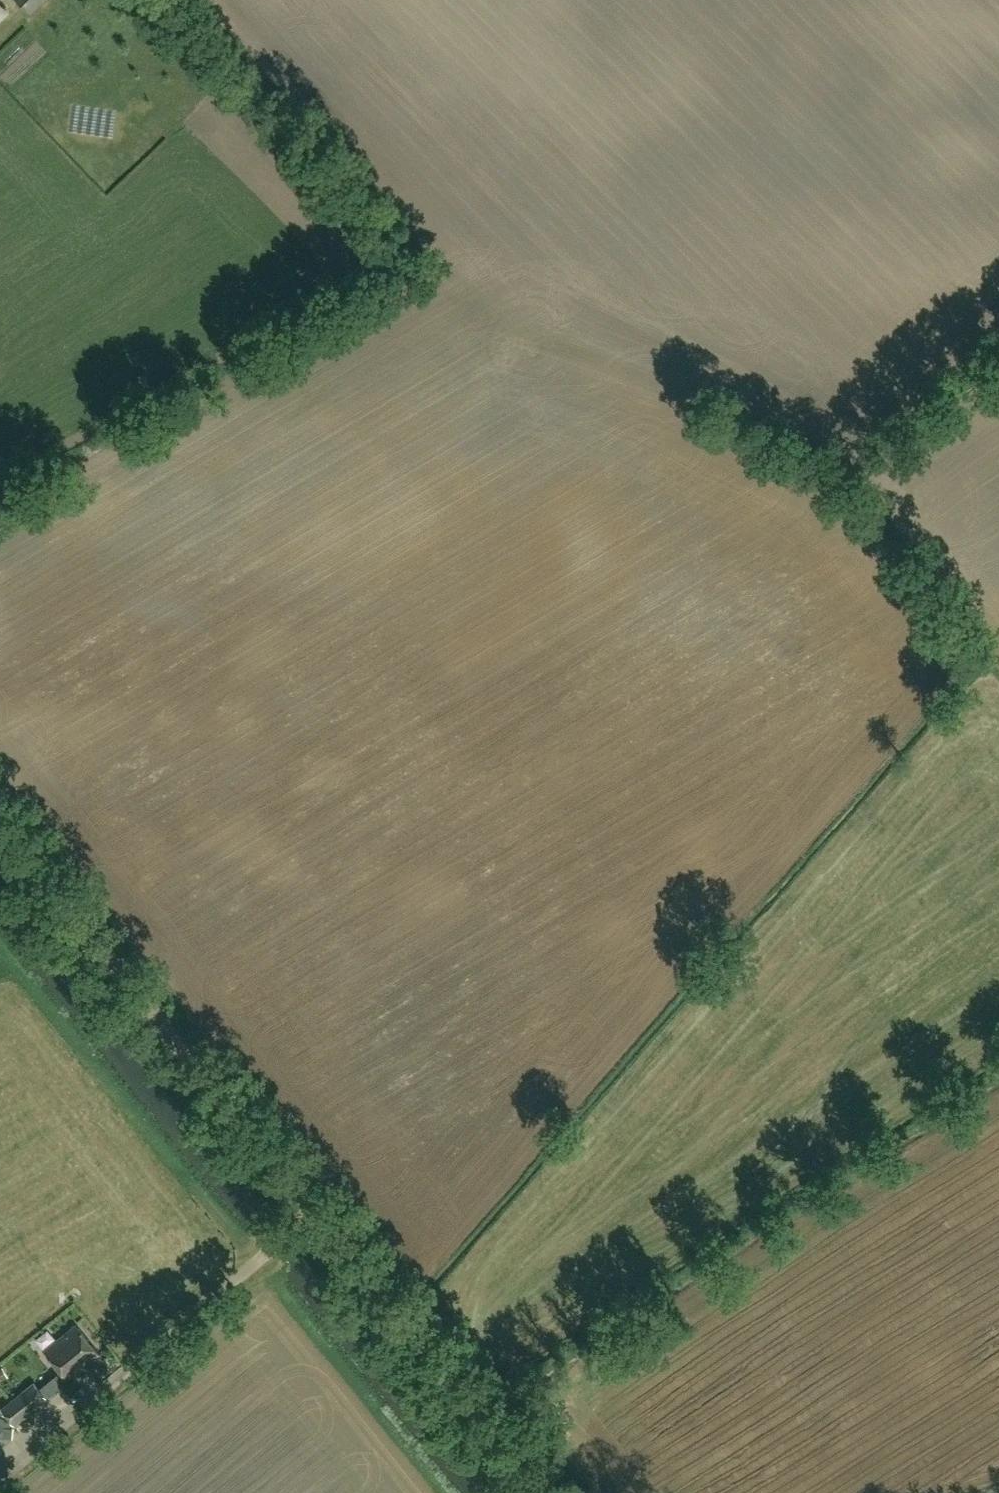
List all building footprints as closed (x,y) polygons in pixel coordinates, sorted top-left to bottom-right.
[(43,0),(19,0),(31,12),(43,0)] [(76,1325),(45,1349),(69,1379),(100,1355),(76,1325)] [(35,1382),(13,1400),(2,1408),(15,1424),(26,1415),(47,1398),(35,1382)]
